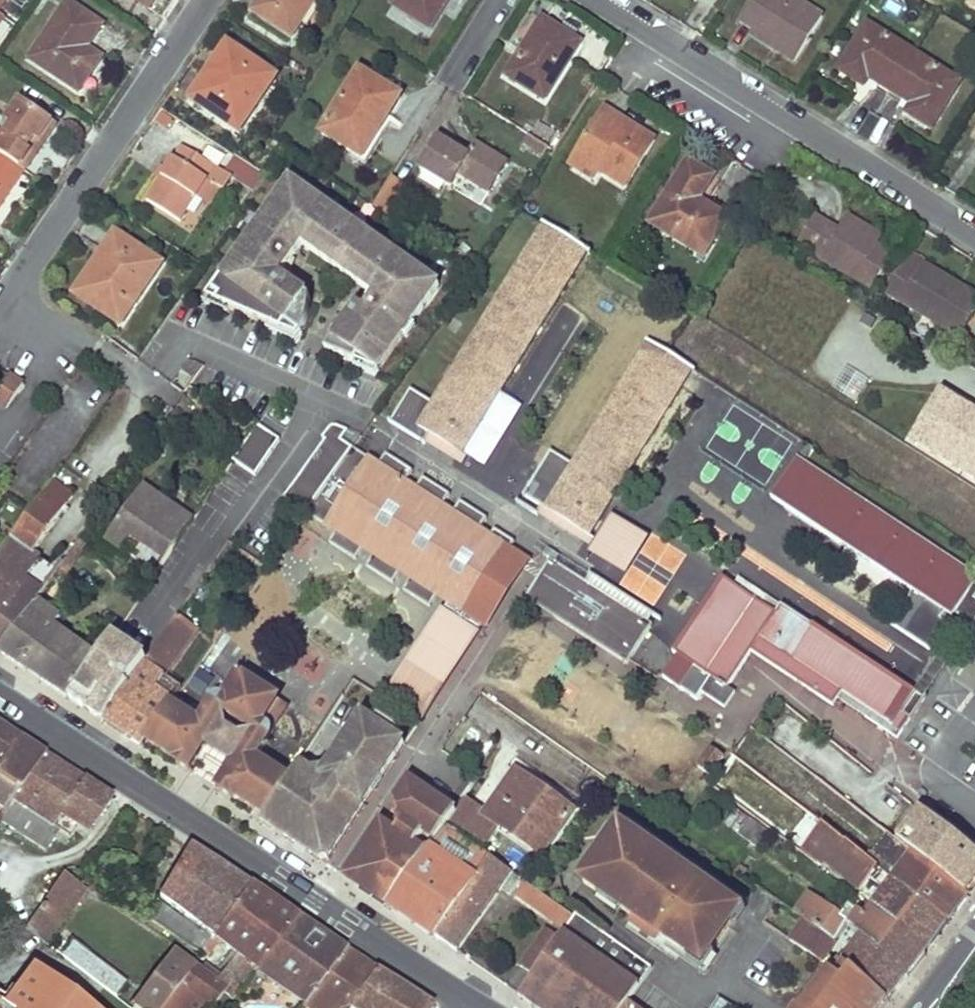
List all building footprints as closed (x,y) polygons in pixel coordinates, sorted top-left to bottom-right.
[(251,12),(289,37),(313,0),(259,0),(251,12)] [(391,4),(428,28),(446,0),(394,0),(391,4)] [(793,0),(751,0),(738,20),(777,45),(773,51),(792,63),(821,18),(793,0)] [(66,4),(27,59),(75,93),(99,60),(85,49),(100,27),(66,4)] [(579,43),(540,19),(504,76),(542,100),(579,43)] [(912,53),(867,25),(838,71),(860,87),(868,77),(889,90),(912,53)] [(213,77),(193,105),(236,133),(274,77),(225,45),(207,71),(213,77)] [(958,83),(912,53),(889,90),(910,104),(904,114),(928,129),(958,83)] [(398,99),(358,73),(320,134),(361,159),(398,99)] [(0,143),(0,157),(23,171),(53,127),(19,104),(6,123),(12,127),(0,143)] [(654,141),(602,108),(567,165),(591,182),(598,172),(624,188),(654,141)] [(466,157),(436,139),(417,168),(450,188),(457,176),(486,195),(506,163),(474,143),(466,157)] [(170,160),(143,201),(177,222),(205,181),(220,191),(229,178),(182,147),(173,161),(170,160)] [(23,171),(0,157),(0,204),(23,171)] [(254,193),(265,177),(236,157),(225,172),(254,193)] [(688,161),(647,224),(700,259),(726,221),(697,202),(713,178),(688,161)] [(393,220),(408,187),(388,178),(373,210),(393,220)] [(292,188),(284,182),(256,220),(261,223),(255,233),(250,229),(231,254),(238,259),(232,269),(224,264),(205,292),(214,298),(209,306),(233,316),(254,287),(313,202),(302,194),(299,198),(289,191),(292,188)] [(299,198),(302,194),(292,188),(289,191),(299,198)] [(254,287),(233,316),(274,332),(279,324),(296,335),(311,311),(311,307),(310,304),(309,303),(308,300),(272,276),(295,243),(354,282),(379,246),(368,239),(363,245),(356,239),(359,233),(358,233),(354,238),(346,233),(350,228),(332,215),(330,218),(319,211),(322,208),(313,202),(254,287)] [(330,218),(332,215),(322,208),(319,211),(330,218)] [(813,215),(796,244),(869,289),(889,256),(876,247),(878,244),(843,222),(837,230),(813,215)] [(881,237),(847,216),(843,222),(878,244),(881,237)] [(261,223),(256,220),(250,229),(255,233),(261,223)] [(458,453),(585,251),(544,226),(432,405),(407,390),(387,421),(413,436),(417,428),(428,435),(458,453)] [(354,238),(358,233),(350,228),(346,233),(354,238)] [(118,325),(159,264),(114,233),(102,251),(111,258),(86,294),(104,307),(100,312),(118,325)] [(359,233),(356,239),(363,245),(368,239),(359,233)] [(384,250),(379,246),(354,282),(371,293),(361,307),(354,304),(322,352),(350,364),(363,346),(413,274),(415,271),(395,257),(393,260),(382,253),(384,250)] [(393,260),(395,257),(384,250),(382,253),(393,260)] [(231,254),(224,264),(232,269),(238,259),(231,254)] [(974,307),(974,295),(956,282),(952,288),(939,280),(943,274),(923,262),(919,268),(904,258),(885,290),(957,336),(974,307)] [(424,281),(426,278),(415,271),(413,274),(424,281)] [(424,281),(413,274),(363,346),(350,364),(353,365),(355,362),(375,373),(400,334),(397,332),(404,322),(408,323),(434,283),(426,278),(424,281)] [(952,288),(956,282),(943,274),(939,280),(952,288)] [(214,298),(205,292),(197,302),(209,306),(214,298)] [(397,332),(400,334),(408,323),(404,322),(397,332)] [(279,324),(274,332),(292,339),(296,335),(279,324)] [(523,493),(586,534),(691,370),(663,352),(649,344),(574,466),(549,451),(523,493)] [(355,362),(353,365),(373,374),(375,373),(355,362)] [(0,381),(0,390),(11,397),(21,383),(5,373),(0,381)] [(11,397),(0,390),(0,402),(6,406),(11,397)] [(939,391),(909,439),(974,482),(974,413),(939,391)] [(283,496),(304,511),(325,481),(349,448),(357,437),(332,423),(329,423),(327,424),(325,426),(318,436),(322,439),(283,496)] [(256,425),(234,464),(256,477),(278,438),(256,425)] [(413,436),(423,443),(428,435),(417,428),(413,436)] [(368,458),(349,448),(325,481),(304,511),(303,513),(327,528),(332,522),(341,527),(331,546),(358,562),(368,544),(378,551),(368,569),(395,585),(406,569),(415,574),(404,591),(405,592),(426,561),(486,618),(490,608),(490,604),(490,601),(491,597),(490,592),(488,589),(485,583),(477,578),(483,569),(491,574),(511,541),(513,537),(493,525),(484,540),(475,534),(485,518),(458,502),(448,518),(438,512),(447,494),(420,478),(409,495),(401,489),(410,471),(382,455),(372,471),(363,466),(368,458)] [(770,497),(922,599),(898,637),(926,655),(945,627),(938,623),(944,613),(951,618),(953,614),(972,627),(974,621),(974,601),(974,600),(974,598),(974,587),(973,585),(974,582),(974,576),(796,459),(770,497)] [(53,575),(62,561),(55,555),(47,565),(30,554),(73,496),(49,479),(8,537),(0,549),(0,636),(8,638),(34,602),(53,575)] [(156,527),(177,542),(191,520),(142,485),(104,537),(134,557),(156,527)] [(627,578),(650,539),(611,516),(588,555),(627,578)] [(62,561),(53,575),(61,580),(86,544),(78,539),(62,561)] [(528,551),(511,541),(491,574),(483,569),(477,578),(485,583),(488,589),(490,592),(491,597),(490,601),(490,604),(490,608),(486,618),(488,620),(528,551)] [(591,583),(550,558),(543,568),(544,573),(545,579),(554,594),(556,598),(557,610),(557,615),(628,659),(653,621),(641,614),(647,605),(597,574),(591,583)] [(447,676),(468,645),(486,618),(426,561),(405,592),(429,607),(442,591),(451,597),(414,655),(436,670),(447,676)] [(680,657),(665,679),(697,701),(703,692),(725,707),(735,692),(728,687),(752,653),(832,707),(843,692),(890,723),(885,730),(897,738),(910,719),(901,711),(915,691),(783,605),(777,613),(723,578),(675,654),(680,657)] [(34,673),(70,698),(97,659),(51,626),(59,617),(34,602),(8,638),(0,636),(0,650),(34,673)] [(194,609),(183,602),(102,719),(138,744),(143,738),(168,702),(170,700),(153,688),(196,629),(186,621),(194,609)] [(647,605),(641,614),(653,621),(658,612),(647,605)] [(938,623),(945,627),(951,618),(944,613),(938,623)] [(409,662),(442,684),(447,676),(436,670),(414,655),(409,662)] [(385,701),(418,721),(442,684),(409,662),(385,701)] [(198,722),(168,702),(143,738),(175,758),(174,761),(187,769),(203,743),(233,763),(217,788),(232,798),(233,795),(262,815),(286,778),(256,758),(271,735),(269,731),(285,709),(276,703),(278,699),(239,675),(223,699),(219,697),(216,698),(212,700),(208,706),(198,722)] [(901,711),(910,719),(925,697),(915,691),(901,711)] [(890,723),(843,692),(837,700),(885,730),(890,723)] [(262,815),(257,822),(323,864),(403,742),(363,715),(350,735),(346,733),(331,754),(335,757),(322,777),(297,761),(286,778),(262,815)] [(15,741),(0,730),(0,763),(15,741)] [(42,757),(15,741),(0,763),(0,811),(3,813),(42,757)] [(710,748),(696,767),(709,775),(722,757),(710,748)] [(42,757),(3,813),(0,817),(0,832),(11,839),(16,831),(46,852),(57,833),(70,842),(76,830),(85,837),(109,799),(67,774),(42,757)] [(500,826),(540,855),(572,811),(515,770),(486,810),(465,797),(454,811),(449,818),(486,844),(500,826)] [(379,821),(342,876),(388,905),(446,822),(449,818),(454,811),(408,779),(393,800),(399,817),(390,829),(379,821)] [(736,809),(725,824),(759,847),(770,832),(736,809)] [(916,812),(896,840),(966,896),(974,884),(974,862),(927,824),(929,822),(916,812)] [(446,822),(388,905),(433,935),(474,879),(437,852),(446,839),(448,840),(455,829),(446,822)] [(894,880),(821,824),(805,844),(860,888),(871,876),(888,889),(874,906),(927,947),(946,922),(894,880)] [(741,912),(624,831),(587,883),(633,916),(629,921),(655,940),(660,934),(703,965),(741,912)] [(896,840),(886,833),(872,852),(899,874),(894,880),(946,922),(952,915),(966,896),(896,840)] [(212,939),(246,887),(187,845),(157,897),(200,928),(195,934),(153,903),(144,918),(200,955),(212,939)] [(474,879),(433,935),(453,949),(509,871),(489,858),(474,879)] [(35,913),(25,927),(49,946),(86,892),(61,875),(47,895),(35,913)] [(515,896),(563,929),(572,917),(525,883),(515,896)] [(35,913),(47,895),(32,885),(21,903),(35,913)] [(255,974),(296,920),(246,887),(212,939),(248,967),(230,981),(241,987),(253,972),(255,974)] [(814,898),(807,892),(792,911),(799,916),(814,898)] [(863,936),(906,974),(927,947),(874,906),(865,917),(849,904),(839,916),(814,898),(799,916),(804,920),(835,942),(849,925),(863,936)] [(574,913),(572,917),(563,929),(558,937),(532,973),(517,993),(523,998),(527,993),(547,1007),(636,1007),(631,1004),(649,968),(574,913)] [(342,952),(296,920),(255,974),(299,1007),(303,1007),(342,952)] [(835,942),(804,920),(788,939),(820,962),(835,942)] [(558,937),(548,930),(522,967),(532,973),(558,937)] [(906,974),(863,936),(843,962),(887,999),(906,974)] [(70,940),(59,955),(115,998),(126,983),(70,940)] [(359,964),(342,952),(303,1007),(327,1007),(359,964)] [(192,969),(172,956),(132,1007),(162,1007),(167,1001),(192,969)] [(887,999),(843,962),(807,1007),(880,1007),(887,999)] [(373,973),(359,964),(327,1007),(349,1007),(373,973)] [(192,969),(167,1001),(177,1007),(186,994),(204,1007),(210,1007),(223,991),(192,969)] [(31,971),(13,995),(4,1007),(81,1007),(31,971)] [(373,973),(349,1007),(428,1007),(373,973)] [(13,995),(7,991),(0,1000),(0,1001),(0,1007),(4,1007),(13,995)] [(162,1007),(204,1007),(186,994),(177,1007),(167,1001),(162,1007)]
